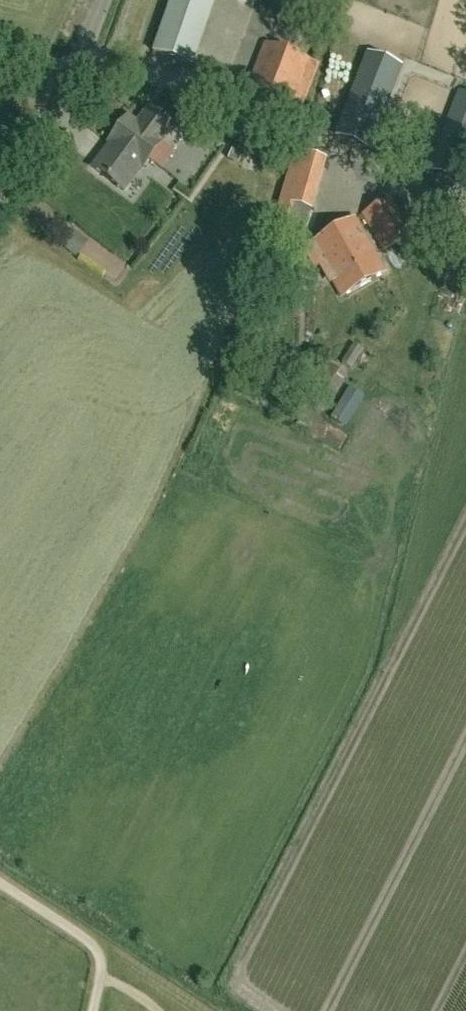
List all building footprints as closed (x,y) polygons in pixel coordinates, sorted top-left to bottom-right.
[(152,53),(192,66),(214,0),(170,0),(152,53)] [(301,109),(318,64),(265,45),(248,90),(301,109)] [(368,147),(399,69),(369,57),(339,135),(368,147)] [(465,163),(465,95),(458,93),(429,170),(459,182),(465,163)] [(149,109),(137,125),(128,118),(109,144),(111,145),(93,169),(124,192),(142,168),(143,169),(150,160),(161,169),(173,152),(162,144),(162,143),(173,127),(149,109)] [(312,210),(326,160),(295,151),(268,248),(288,253),(301,207),(312,210)] [(383,251),(412,235),(391,198),(362,215),(383,251)] [(341,297),(385,272),(355,220),(312,244),(341,297)] [(364,351),(354,344),(341,363),(352,370),(364,351)] [(322,414),(348,376),(327,363),(302,401),(322,414)]
